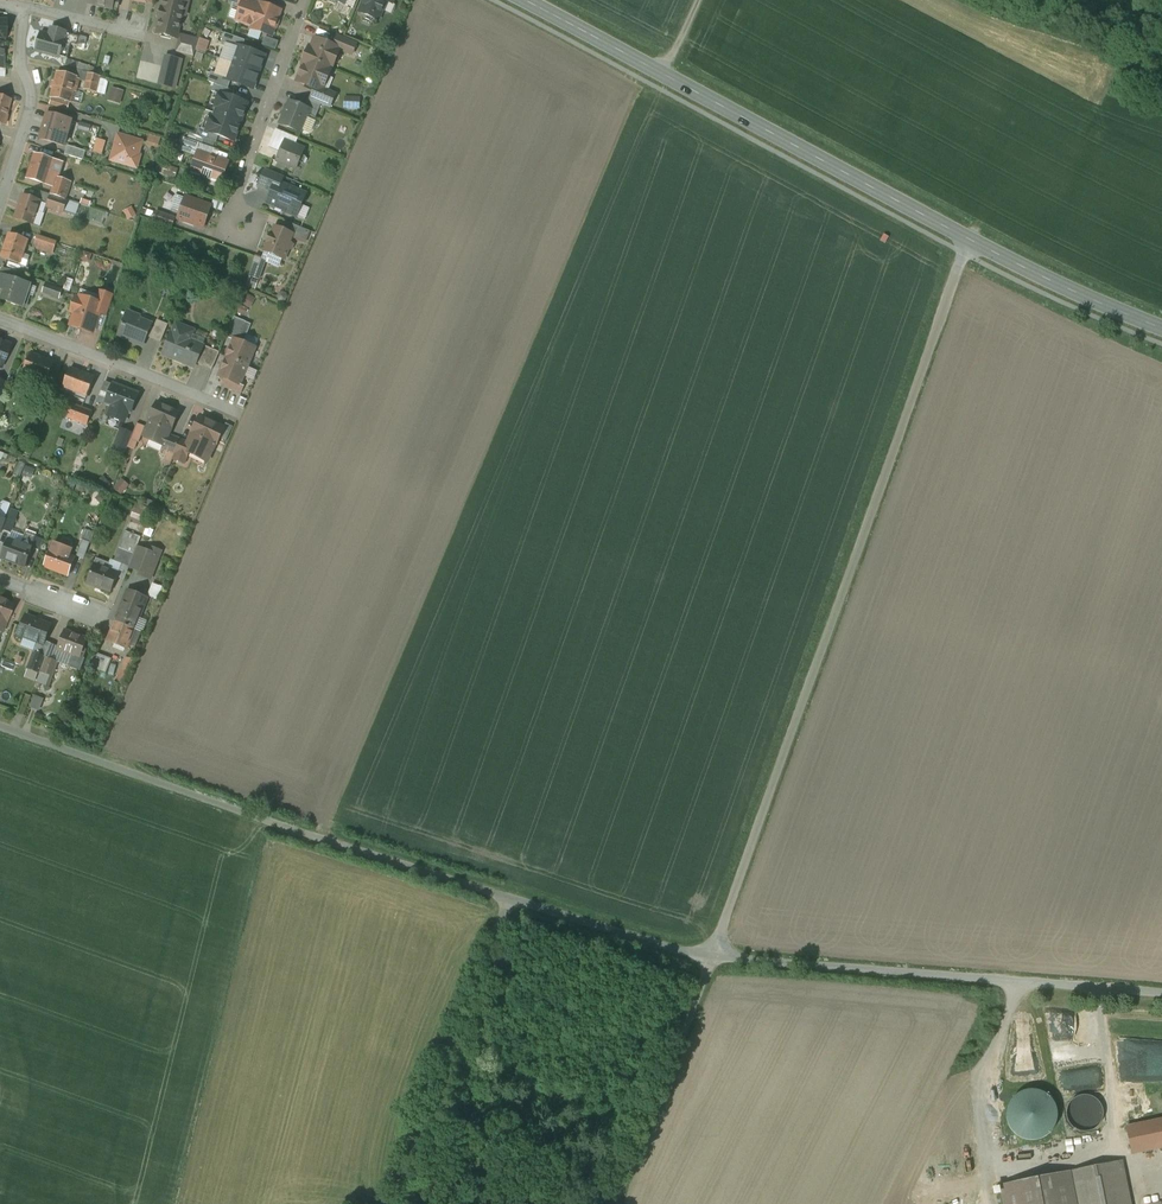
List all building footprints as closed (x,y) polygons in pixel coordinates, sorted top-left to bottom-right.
[(88,4),(113,10),(115,0),(89,0),(88,4)] [(165,3),(163,8),(162,8),(159,20),(160,20),(157,34),(177,38),(182,14),(186,15),(189,1),(186,0),(163,0),(165,3)] [(246,0),(244,0),(242,5),(237,20),(252,26),(251,29),(271,36),(280,11),(260,4),(260,5),(246,0)] [(360,13),(378,20),(382,10),(384,11),(388,2),(389,0),(365,0),(360,13)] [(50,35),(41,33),(36,51),(59,57),(67,59),(71,45),(70,44),(73,35),(51,29),(50,35)] [(245,40),(225,33),(222,43),(236,48),(237,46),(243,48),(245,40)] [(80,37),(73,35),(70,44),(71,45),(77,46),(80,37)] [(357,43),(338,35),(333,46),(337,48),(333,58),(337,59),(341,50),(352,55),(357,43)] [(199,40),(180,36),(177,52),(188,54),(188,55),(194,56),(199,40)] [(333,46),(315,38),(310,51),(308,50),(305,57),(333,68),(337,59),(333,58),(337,48),(333,46)] [(243,48),(237,46),(236,48),(236,50),(231,63),(259,72),(265,56),(243,48)] [(177,52),(173,51),(170,60),(185,63),(188,55),(188,54),(177,52)] [(142,52),(139,66),(123,62),(120,73),(136,77),(136,78),(144,80),(146,81),(147,80),(158,83),(161,72),(159,71),(161,63),(164,64),(166,57),(142,52)] [(333,68),(305,57),(304,61),(305,62),(297,82),(315,89),(319,91),(325,75),(328,77),(332,68),(333,69),(333,68)] [(114,58),(110,71),(120,73),(123,62),(123,60),(114,58)] [(259,72),(231,63),(226,77),(225,80),(231,81),(253,89),(259,72)] [(226,77),(211,72),(208,81),(214,84),(228,89),(231,81),(225,80),(226,77)] [(77,78),(58,73),(52,97),(71,102),(77,78)] [(107,78),(89,74),(89,73),(85,90),(103,94),(107,78)] [(336,95),(323,89),(328,77),(325,75),(319,91),(315,89),(310,100),(321,105),(330,108),(336,95)] [(228,89),(214,84),(212,91),(219,94),(220,93),(232,98),(234,91),(228,89)] [(112,88),(110,101),(122,104),(125,90),(112,88)] [(222,94),(220,93),(219,94),(215,107),(217,108),(215,113),(240,122),(242,117),(243,117),(248,103),(232,98),(222,94)] [(0,97),(0,124),(5,125),(7,116),(6,116),(10,100),(0,97)] [(310,100),(301,97),(298,105),(310,110),(308,115),(315,119),(321,105),(310,100)] [(298,105),(290,102),(281,124),(301,132),(308,115),(310,110),(298,105)] [(240,122),(215,113),(214,118),(211,117),(207,131),(206,131),(219,136),(234,141),(239,127),(240,122)] [(67,119),(47,114),(40,139),(60,144),(67,119)] [(100,121),(80,115),(76,131),(95,137),(100,121)] [(219,136),(206,131),(207,131),(199,128),(196,135),(204,138),(216,142),(219,136)] [(289,135),(276,130),(269,147),(280,152),(285,141),(286,142),(289,136),(289,135)] [(196,135),(189,133),(184,149),(199,154),(196,153),(199,144),(202,145),(204,138),(196,135)] [(142,142),(121,136),(121,137),(121,136),(120,135),(116,147),(115,147),(111,160),(137,168),(139,159),(139,155),(136,154),(137,150),(139,150),(142,142)] [(297,139),(289,136),(286,142),(294,145),(297,139)] [(102,156),(107,142),(97,139),(93,153),(102,156)] [(286,142),(285,141),(280,152),(277,161),(296,169),(304,149),(294,145),(286,142)] [(202,145),(199,144),(196,153),(199,154),(216,160),(219,151),(202,145)] [(86,151),(68,145),(65,154),(83,160),(86,151)] [(216,160),(199,154),(194,169),(203,172),(201,177),(210,180),(212,175),(221,179),(226,164),(216,160)] [(53,161),(35,155),(28,178),(46,184),(46,183),(54,186),(57,178),(57,179),(58,176),(49,173),(53,161)] [(283,176),(266,169),(259,186),(274,192),(278,183),(280,184),(283,176)] [(57,179),(57,178),(54,186),(52,194),(65,199),(70,183),(57,179)] [(280,184),(278,183),(274,192),(270,203),(285,209),(284,211),(294,216),(298,206),(300,207),(305,195),(280,184)] [(51,195),(40,191),(37,200),(41,201),(38,207),(45,209),(47,208),(48,207),(47,207),(51,196),(51,195)] [(37,200),(22,195),(15,218),(33,224),(38,207),(41,201),(37,200)] [(67,201),(51,196),(47,207),(48,207),(63,212),(67,201)] [(200,203),(185,198),(178,219),(204,228),(211,206),(200,202),(200,203)] [(79,205),(67,201),(63,212),(76,217),(79,205)] [(175,218),(156,212),(153,221),(172,227),(175,218)] [(299,227),(284,220),(280,229),(293,234),(295,235),(299,227)] [(280,229),(275,227),(272,235),(271,234),(267,243),(268,244),(265,251),(285,260),(289,250),(287,249),(293,234),(280,229)] [(310,231),(299,227),(295,235),(295,236),(306,241),(310,231)] [(28,240),(10,234),(2,258),(20,264),(28,240)] [(36,234),(31,247),(52,254),(56,242),(36,234)] [(16,272),(3,268),(1,275),(14,279),(16,272)] [(1,275),(0,276),(0,289),(3,290),(0,299),(25,308),(30,295),(24,293),(27,283),(14,279),(1,275)] [(68,292),(50,286),(48,293),(65,299),(68,292)] [(114,296),(101,291),(96,305),(100,306),(98,313),(107,316),(114,296)] [(84,299),(76,297),(71,312),(75,314),(71,325),(78,327),(77,328),(86,331),(87,329),(92,331),(92,332),(93,332),(97,321),(95,321),(98,313),(100,306),(96,305),(83,300),(84,299)] [(140,317),(128,312),(118,336),(143,346),(151,327),(138,321),(140,317)] [(246,322),(234,317),(226,336),(234,340),(234,339),(238,341),(246,322)] [(157,320),(150,338),(161,342),(168,325),(157,320)] [(194,331),(177,324),(173,333),(164,354),(174,359),(175,358),(195,366),(203,346),(190,340),(194,331)] [(238,341),(234,339),(234,340),(227,358),(248,366),(255,348),(238,341)] [(0,342),(0,362),(3,363),(10,345),(0,342)] [(220,352),(207,347),(200,365),(212,370),(220,352)] [(24,372),(20,371),(14,385),(27,390),(33,376),(47,382),(54,362),(31,353),(24,372)] [(248,366),(227,358),(219,376),(224,379),(240,385),(240,384),(248,366)] [(95,378),(70,368),(63,387),(71,390),(69,395),(86,401),(95,378)] [(245,377),(254,381),(258,372),(249,368),(245,377)] [(240,385),(224,379),(222,385),(241,393),(244,386),(240,384),(240,385)] [(138,394),(113,385),(106,403),(113,406),(109,416),(124,422),(128,412),(131,413),(138,394)] [(50,396),(37,391),(32,404),(45,409),(50,396)] [(157,402),(149,419),(152,420),(144,437),(164,445),(168,434),(169,434),(171,429),(172,429),(180,412),(157,402)] [(85,409),(72,404),(67,417),(79,422),(85,409)] [(85,409),(79,422),(87,425),(92,412),(85,409)] [(189,442),(186,448),(190,450),(207,458),(206,461),(207,462),(215,444),(216,445),(224,428),(201,417),(189,442)] [(145,427),(137,423),(133,434),(131,439),(139,442),(145,427)] [(133,434),(122,429),(114,449),(125,454),(131,439),(133,434)] [(169,434),(168,434),(164,445),(163,448),(174,452),(179,439),(169,434)] [(181,439),(179,439),(174,452),(176,453),(173,459),(185,464),(190,450),(186,448),(189,442),(180,439),(181,439)] [(122,479),(115,489),(122,495),(130,486),(122,479)] [(16,520),(7,517),(6,520),(3,530),(12,533),(16,520)] [(21,545),(9,540),(2,558),(25,567),(32,549),(32,548),(36,537),(26,533),(21,545)] [(89,543),(81,539),(77,550),(85,553),(89,543)] [(137,547),(122,541),(119,548),(127,551),(134,554),(137,547)] [(68,549),(59,545),(57,551),(52,549),(45,567),(68,576),(74,558),(66,555),(68,549)] [(148,551),(137,547),(134,554),(135,554),(129,567),(140,572),(139,574),(150,579),(161,551),(150,547),(148,551)] [(119,548),(114,561),(121,564),(127,551),(119,548)] [(134,554),(127,551),(121,564),(129,567),(135,554),(134,554)] [(118,573),(94,564),(87,584),(101,589),(102,588),(111,592),(118,573)] [(128,591),(124,602),(123,602),(115,622),(135,629),(147,599),(128,591)] [(0,599),(0,630),(2,631),(13,604),(0,599)] [(36,619),(26,615),(19,635),(37,642),(33,653),(34,653),(38,654),(42,644),(44,644),(45,641),(51,625),(36,619)] [(115,622),(107,641),(127,649),(135,629),(115,622)] [(88,639),(65,630),(58,649),(75,655),(70,667),(80,671),(85,658),(81,657),(88,639)] [(45,641),(44,644),(42,644),(38,654),(45,657),(46,658),(52,643),(45,641)] [(38,654),(34,653),(25,677),(36,681),(45,657),(38,654)] [(112,659),(95,653),(90,666),(106,672),(112,659)] [(126,657),(117,680),(127,684),(136,661),(126,657)] [(58,662),(47,658),(42,672),(58,678),(61,670),(56,668),(58,662)] [(59,682),(54,680),(50,688),(56,690),(59,682)] [(29,707),(39,711),(43,699),(34,696),(29,707)] [(1017,1094),(1013,1097),(1009,1101),(1007,1106),(1005,1111),(1005,1116),(1005,1121),(1007,1126),(1009,1130),(1013,1134),(1017,1138),(1021,1140),(1026,1141),(1031,1142),(1037,1141),(1041,1139),(1046,1136),(1050,1133),(1053,1129),(1055,1124),(1056,1119),(1056,1114),(1055,1109),(1053,1104),(1050,1099),(1046,1096),(1042,1093),(1037,1091),(1032,1090),(1027,1091),(1022,1092),(1017,1094)] [(1102,1120),(1103,1113),(1101,1106),(1097,1100),(1091,1096),(1084,1095),(1077,1096),(1072,1100),(1068,1106),(1066,1113),(1068,1120),(1072,1126),(1078,1130),(1085,1131),(1092,1130),(1098,1126),(1102,1120)] [(1126,1127),(1132,1153),(1161,1147),(1161,1120),(1126,1127)] [(1081,1169),(1088,1203),(1131,1203),(1122,1162),(1111,1164),(1081,1169)] [(1003,1190),(1006,1203),(1088,1203),(1081,1169),(1038,1178),(1003,1190)]
